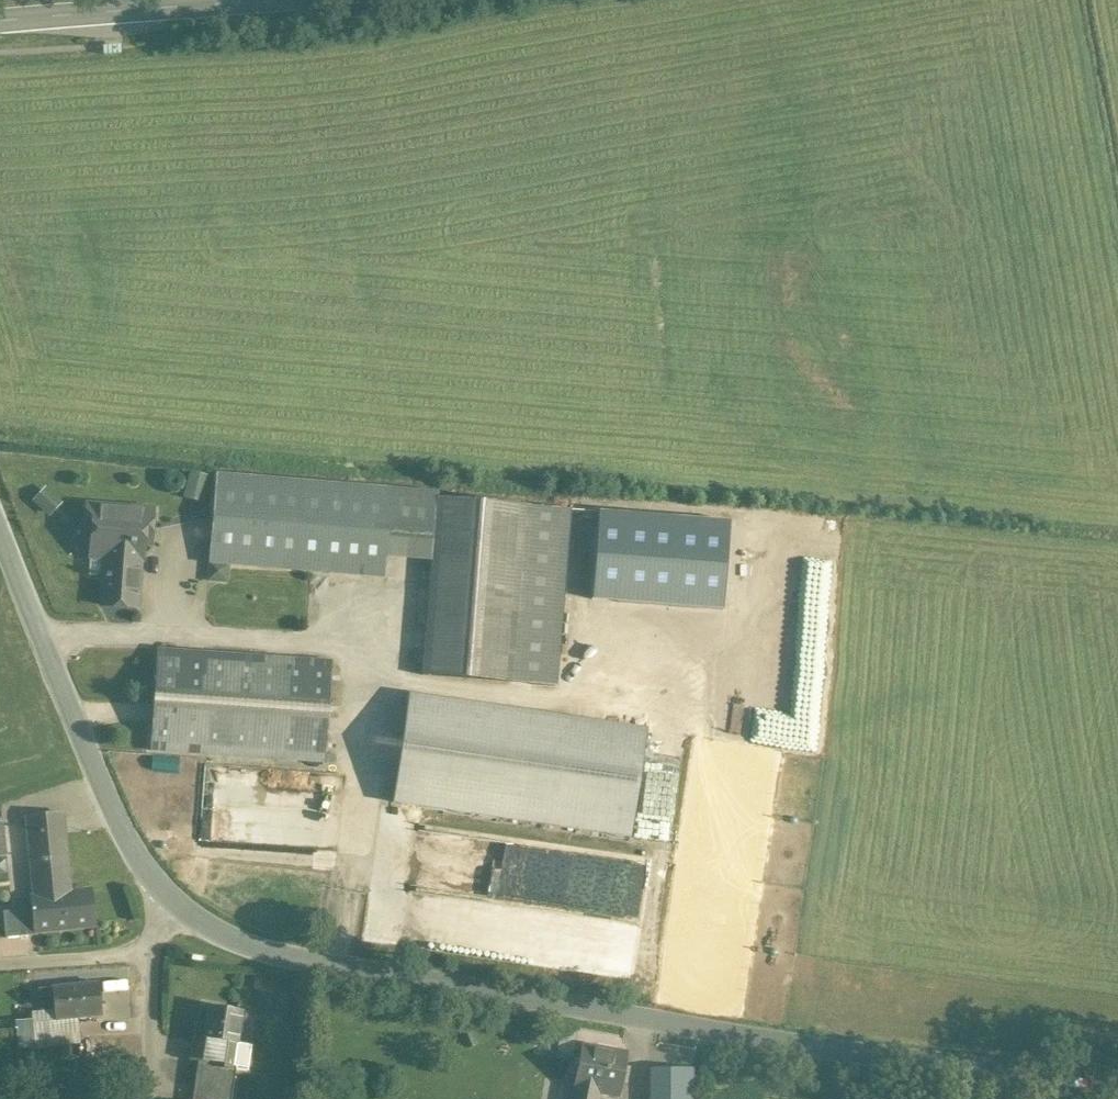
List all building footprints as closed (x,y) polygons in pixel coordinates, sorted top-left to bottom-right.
[(186,469),(180,496),(200,500),(206,473),(186,469)] [(391,490),(216,475),(209,563),(384,578),(386,557),(391,490)] [(28,499),(45,514),(59,499),(43,484),(28,499)] [(437,494),(391,490),(386,557),(432,561),(437,499),(437,494)] [(437,499),(432,561),(422,676),(511,683),(525,506),(437,499)] [(153,511),(89,506),(87,529),(94,530),(90,577),(104,578),(105,574),(134,576),(140,576),(141,562),(143,562),(145,533),(152,534),(153,511)] [(570,510),(525,506),(511,683),(556,686),(570,510)] [(134,576),(105,574),(104,578),(103,607),(138,609),(138,607),(132,606),(134,576)] [(333,663),(158,651),(152,752),(326,764),(333,663)] [(646,730),(408,695),(393,802),(630,837),(646,730)] [(344,776),(206,766),(204,804),(341,814),(344,776)] [(341,814),(204,804),(201,843),(338,853),(341,814)] [(65,815),(27,819),(28,837),(67,833),(65,815)] [(0,823),(0,859),(8,858),(5,823),(0,823)] [(630,976),(645,854),(449,830),(441,889),(408,885),(404,913),(422,915),(434,912),(443,946),(447,914),(464,910),(462,926),(462,924),(458,954),(517,961),(544,954),(543,953),(529,951),(526,937),(542,934),(546,934),(582,926),(562,923),(580,919),(558,916),(556,909),(586,912),(586,908),(598,956),(596,971),(630,976)] [(67,833),(28,837),(35,900),(73,896),(67,833)] [(35,900),(34,900),(35,910),(37,932),(39,932),(95,926),(92,894),(73,896),(35,900)] [(35,910),(4,913),(7,939),(39,936),(39,932),(37,932),(35,910)] [(263,980),(257,1022),(278,1026),(280,1012),(288,1013),(291,997),(282,995),(284,983),(263,980)] [(100,984),(53,988),(55,1009),(56,1022),(76,1020),(103,1017),(100,984)] [(55,1009),(53,988),(44,988),(46,1010),(55,1009)] [(209,1008),(207,1024),(205,1040),(220,1042),(216,1067),(200,1064),(195,1098),(231,1098),(236,1070),(234,1069),(237,1045),(239,1045),(244,1013),(209,1008)] [(56,1022),(55,1009),(46,1010),(35,1012),(36,1020),(37,1039),(37,1047),(78,1045),(76,1020),(56,1022)] [(36,1020),(17,1021),(17,1029),(0,1031),(0,1041),(37,1039),(36,1020)] [(191,1063),(200,1064),(216,1067),(220,1042),(205,1040),(207,1024),(197,1022),(191,1063)] [(237,1045),(234,1069),(236,1070),(248,1071),(252,1047),(239,1045),(237,1045)] [(582,1049),(575,1088),(576,1088),(574,1098),(596,1098),(597,1092),(620,1096),(627,1057),(582,1049)] [(652,1070),(652,1098),(696,1098),(696,1069),(652,1070)] [(576,1088),(575,1088),(539,1081),(536,1098),(574,1098),(576,1088)]
